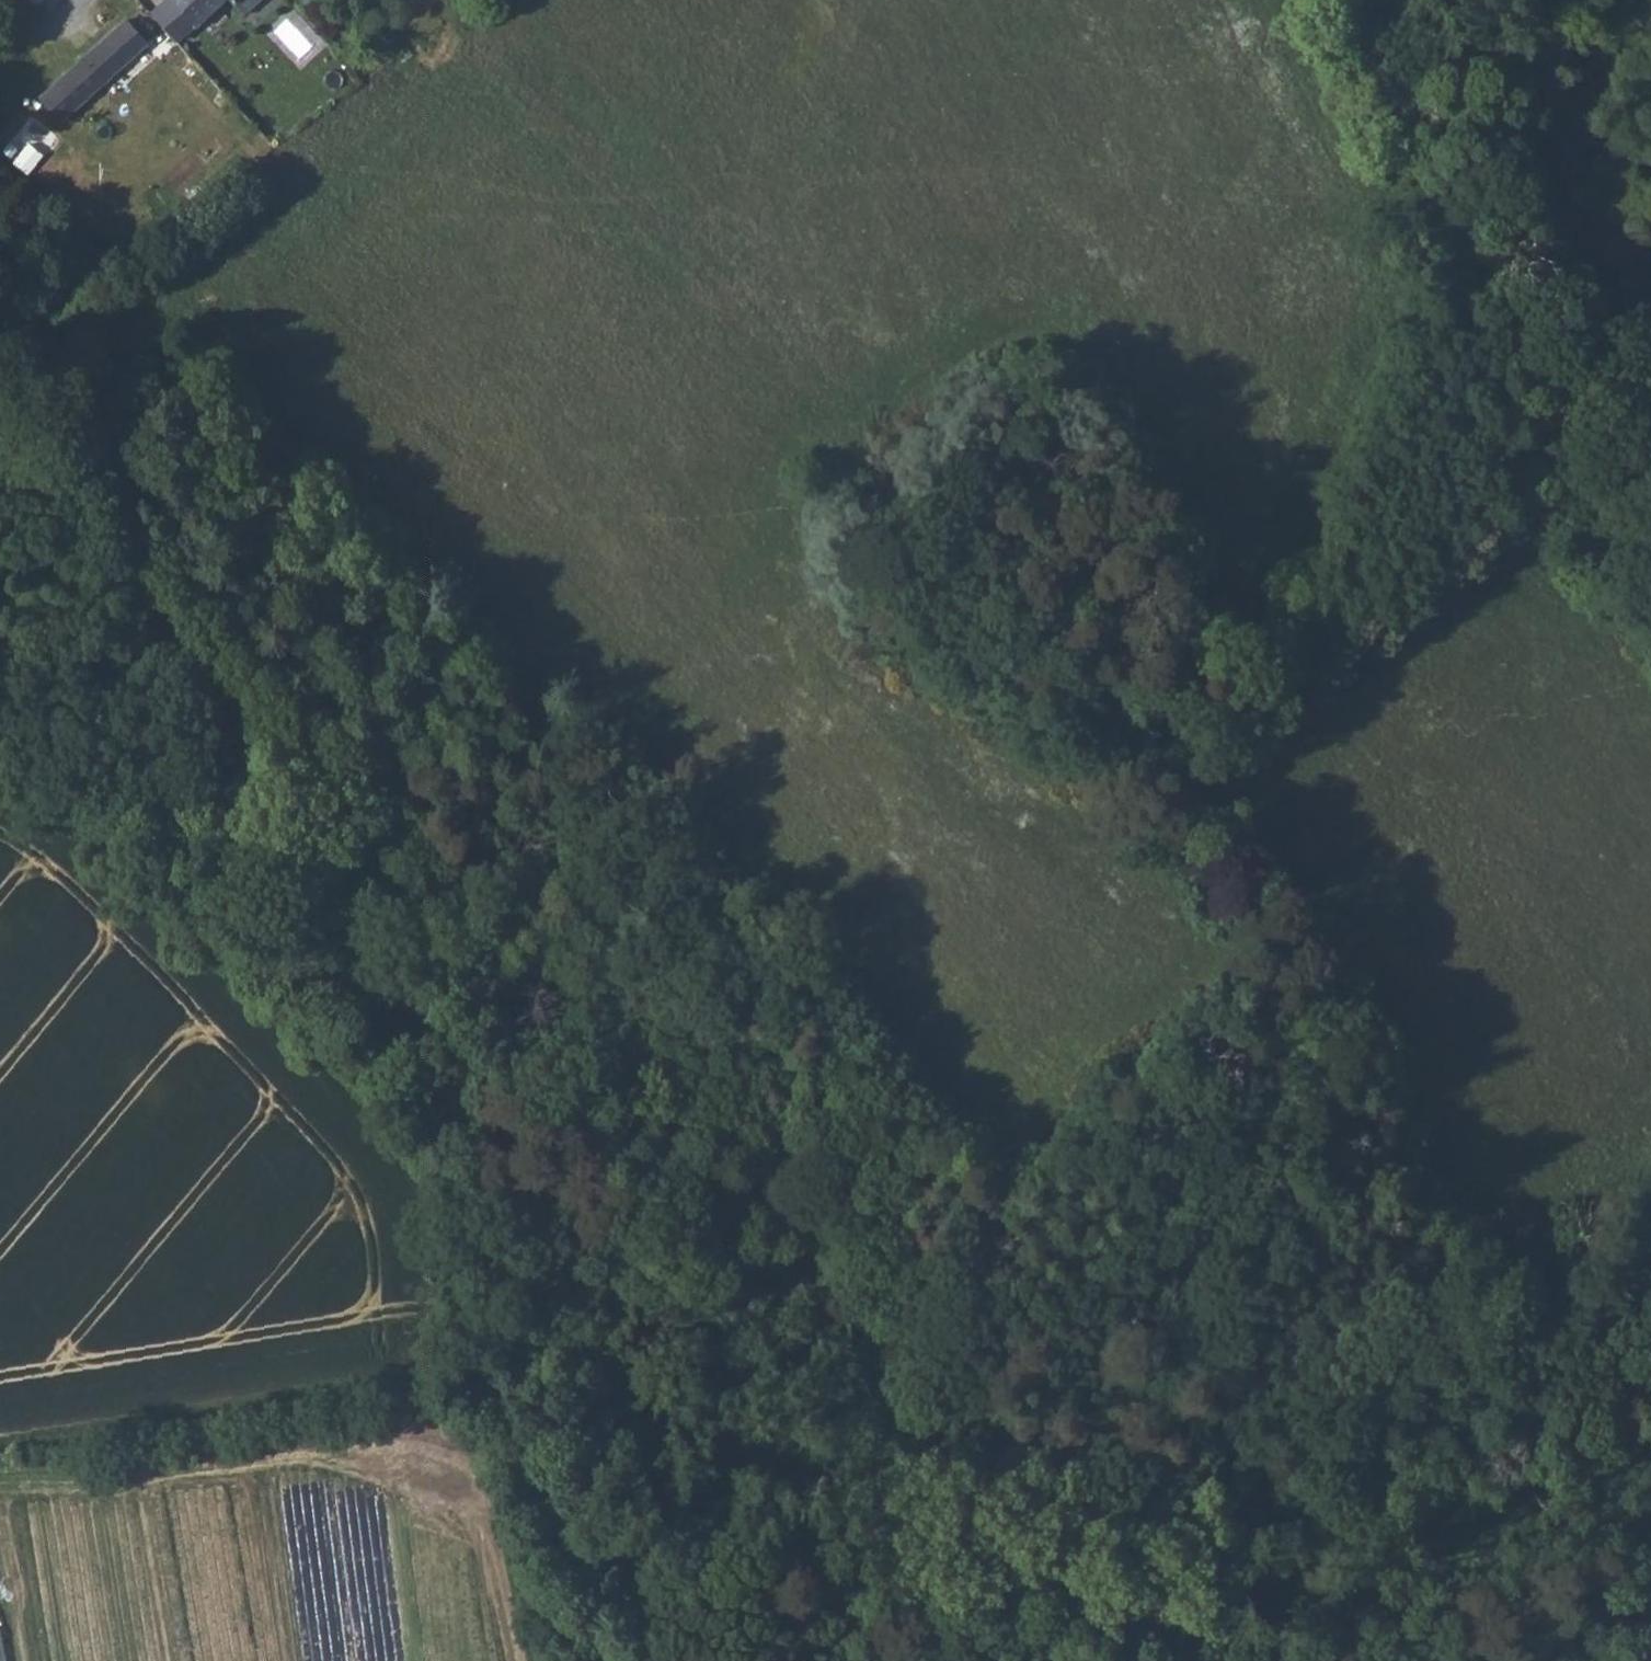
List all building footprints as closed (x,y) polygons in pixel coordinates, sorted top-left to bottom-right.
[(181,28),(209,0),(157,0),(181,28)] [(229,16),(233,12),(223,0),(216,0),(229,16)] [(233,12),(245,0),(223,0),(233,12)] [(113,23),(32,102),(14,125),(46,151),(57,139),(50,131),(61,119),(110,72),(136,46),(113,23)] [(126,84),(143,68),(133,58),(116,74),(126,84)]
